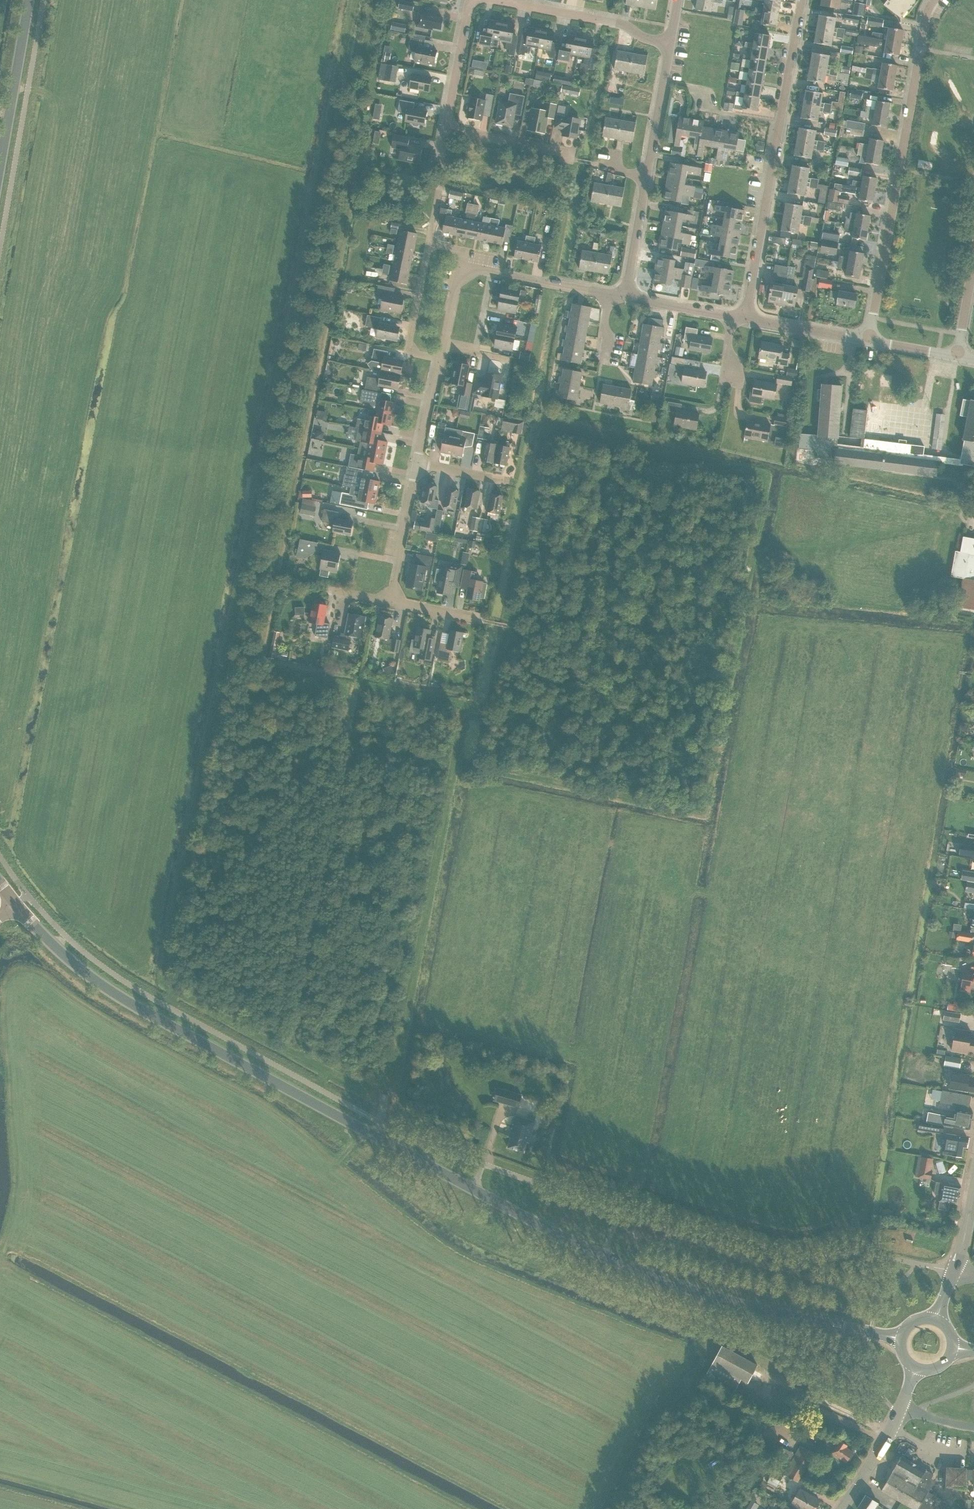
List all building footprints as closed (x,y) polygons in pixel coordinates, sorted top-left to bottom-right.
[(413,11),(415,3),(400,0),(398,8),(413,11)] [(641,7),(656,10),(658,0),(642,0),(641,7)] [(696,10),(711,12),(713,2),(721,4),(722,0),(697,0),(696,10)] [(781,2),(769,0),(765,0),(765,1),(764,9),(756,7),(755,12),(763,14),(763,12),(779,14),(781,2)] [(852,0),(822,0),(821,5),(840,9),(841,2),(851,4),(852,0)] [(888,1),(885,5),(901,17),(906,11),(909,13),(918,2),(916,0),(887,0),(888,1)] [(866,4),(855,3),(853,15),(864,16),(866,4)] [(745,11),(736,9),(734,24),(742,26),(745,11)] [(441,30),(443,19),(435,17),(435,15),(419,12),(416,27),(433,30),(433,28),(441,30)] [(776,27),(779,14),(763,12),(763,14),(762,21),(753,20),(753,25),(761,26),(762,25),(776,27)] [(858,24),(860,16),(846,14),(844,21),(858,24)] [(817,29),(844,34),(845,29),(838,28),(837,29),(834,29),(836,18),(819,15),(817,29)] [(883,27),(884,20),(868,18),(867,24),(883,27)] [(503,23),(490,20),(489,29),(483,28),(480,44),(498,47),(499,40),(503,23)] [(407,25),(393,22),(391,30),(405,32),(407,25)] [(503,23),(499,40),(507,42),(505,49),(510,50),(509,55),(515,56),(518,39),(513,38),(515,25),(503,23)] [(538,48),(542,30),(530,28),(527,40),(522,39),(519,54),(525,55),(525,53),(530,54),(531,46),(538,48)] [(886,40),(901,43),(904,30),(888,28),(887,35),(873,32),(872,38),(886,40)] [(843,39),(844,34),(817,29),(814,43),(831,46),(833,36),(836,36),(836,37),(843,39)] [(542,30),(538,48),(551,50),(549,57),(555,58),(557,46),(552,45),(554,33),(542,30)] [(753,46),(768,49),(771,36),(755,34),(753,44),(745,42),(745,47),(753,48),(753,46)] [(578,55),(581,38),(569,35),(566,48),(561,47),(559,59),(564,60),(566,53),(578,55)] [(886,40),(872,38),(858,35),(857,43),(875,47),(875,45),(885,47),(884,53),(892,54),(899,56),(901,43),(886,40)] [(434,65),(437,51),(423,48),(425,40),(411,37),(409,51),(417,52),(415,61),(434,65)] [(581,38),(578,55),(585,57),(584,64),(589,65),(588,68),(594,69),(596,57),(590,56),(593,40),(581,38)] [(766,61),(768,49),(753,46),(753,48),(751,56),(743,55),(742,59),(751,60),(751,59),(766,61)] [(852,54),(854,48),(842,46),(841,52),(852,54)] [(629,72),(633,54),(618,51),(614,70),(629,72)] [(810,67),(838,72),(838,67),(831,66),(831,67),(827,66),(829,56),(813,53),(810,67)] [(853,63),(861,65),(862,54),(854,53),(852,63),(853,63)] [(633,54),(629,72),(644,75),(648,56),(633,54)] [(764,74),(766,61),(751,59),(751,60),(749,68),(741,67),(740,72),(748,73),(749,71),(764,74)] [(488,63),(473,60),(472,67),(486,70),(488,63)] [(396,82),(399,67),(381,63),(378,79),(396,82)] [(880,76),(895,78),(897,66),(890,64),(882,63),(881,70),(867,68),(863,68),(863,65),(861,65),(853,63),(851,70),(866,73),(865,79),(872,80),(873,74),(880,75),(880,76)] [(849,74),(851,67),(842,66),(841,72),(849,74)] [(837,76),(838,72),(810,67),(808,81),(824,84),(826,73),(830,74),(829,75),(837,76)] [(553,70),(542,68),(540,77),(551,79),(553,70)] [(762,86),(764,74),(749,71),(748,73),(747,81),(739,79),(738,84),(746,85),(747,83),(762,86)] [(429,92),(432,77),(413,74),(410,88),(429,92)] [(565,78),(555,76),(554,82),(564,84),(564,85),(572,86),(573,81),(565,80),(565,78)] [(893,91),(895,78),(880,76),(878,88),(893,91)] [(865,83),(853,81),(852,89),(863,91),(865,83)] [(760,99),(762,86),(747,83),(746,85),(745,93),(737,92),(736,96),(744,98),(744,96),(760,99)] [(574,87),(563,85),(561,92),(573,94),(574,87)] [(862,100),(863,92),(851,89),(851,90),(848,90),(847,97),(862,100)] [(803,104),(831,109),(832,105),(824,103),(824,104),(821,104),(823,93),(806,91),(803,104)] [(521,116),(525,96),(510,93),(508,103),(500,102),(496,123),(512,126),(515,114),(521,116)] [(490,116),(494,95),(487,94),(485,101),(471,98),(467,118),(482,120),(483,115),(490,116)] [(757,111),(760,99),(744,96),(744,98),(743,106),(735,104),(734,109),(742,110),(743,109),(757,111)] [(421,124),(425,125),(427,112),(413,109),(415,103),(400,100),(398,112),(407,113),(406,121),(410,122),(413,126),(417,127),(421,124)] [(865,111),(889,115),(891,103),(876,101),(875,110),(872,109),(871,106),(866,105),(865,111)] [(734,104),(725,102),(724,111),(733,112),(734,104)] [(380,119),(382,104),(376,103),(374,118),(380,119)] [(553,118),(556,105),(546,103),(544,112),(533,110),(529,129),(544,132),(547,117),(553,118)] [(830,114),(831,109),(803,104),(801,118),(818,121),(820,111),(823,111),(823,113),(830,114)] [(889,115),(865,111),(861,111),(860,117),(873,119),(872,125),(886,128),(889,115)] [(566,117),(557,116),(555,128),(564,129),(563,136),(576,138),(580,119),(567,117),(566,117)] [(689,137),(692,119),(679,117),(674,146),(680,147),(682,136),(689,137)] [(618,139),(621,121),(606,118),(603,136),(618,139)] [(703,127),(704,121),(692,119),(689,137),(696,138),(694,149),(698,150),(699,150),(703,127)] [(674,143),(678,121),(668,120),(665,142),(674,143)] [(851,128),(864,131),(865,124),(847,120),(846,127),(851,129),(851,128)] [(621,121),(618,139),(633,142),(636,123),(621,121)] [(715,129),(703,127),(699,150),(698,150),(697,156),(703,157),(704,146),(711,147),(715,129)] [(797,142),(824,147),(825,142),(818,141),(817,142),(814,141),(816,131),(799,128),(797,142)] [(836,137),(837,130),(835,129),(834,129),(825,128),(824,135),(836,137)] [(863,136),(864,131),(851,128),(851,129),(850,134),(863,136)] [(721,160),(727,131),(715,129),(711,147),(718,148),(716,159),(721,160)] [(727,131),(721,160),(727,161),(729,150),(736,151),(739,133),(727,131)] [(422,148),(408,145),(410,138),(394,135),(392,147),(401,149),(399,160),(419,164),(422,147),(422,148)] [(858,149),(882,153),(884,141),(869,138),(868,145),(859,143),(858,149)] [(834,148),(824,147),(797,142),(794,156),(811,159),(813,148),(816,149),(816,150),(826,152),(825,153),(833,155),(834,148)] [(880,165),(882,153),(858,149),(857,155),(861,155),(859,163),(866,164),(866,163),(880,165)] [(847,166),(849,159),(837,157),(836,164),(847,166)] [(668,175),(686,178),(687,171),(698,173),(699,168),(670,163),(668,175)] [(790,179),(818,184),(819,180),(811,178),(811,180),(808,179),(809,169),(793,166),(790,179)] [(861,177),(862,169),(850,167),(848,175),(861,177)] [(685,185),(686,178),(668,175),(666,187),(695,192),(696,187),(685,185)] [(852,186),(875,190),(877,178),(863,176),(862,182),(853,181),(852,186)] [(817,189),(818,184),(790,179),(788,193),(804,196),(806,186),(810,186),(809,188),(817,189)] [(606,204),(609,186),(594,183),(591,201),(606,204)] [(875,190),(852,186),(835,183),(834,190),(830,189),(828,201),(838,203),(840,192),(857,195),(857,194),(860,194),(859,200),(873,203),(875,190)] [(609,186),(606,204),(621,207),(624,188),(609,186)] [(694,197),(695,192),(666,187),(664,199),(682,203),(683,196),(694,197)] [(463,193),(451,190),(449,198),(461,201),(463,193)] [(840,211),(841,204),(828,202),(827,209),(840,211)] [(467,237),(473,204),(467,203),(465,213),(467,213),(466,218),(467,219),(467,220),(458,218),(455,235),(467,237)] [(784,217),(811,222),(812,217),(804,216),(804,217),(801,216),(803,206),(786,203),(784,217)] [(479,240),(482,223),(474,222),(474,220),(475,220),(476,215),(477,215),(479,205),(473,204),(467,237),(479,240)] [(724,220),(742,223),(744,211),(729,208),(715,205),(714,211),(726,213),(724,220)] [(455,235),(458,218),(450,217),(450,215),(451,215),(452,210),(441,208),(438,223),(444,224),(443,232),(455,235)] [(664,223),(681,226),(683,219),(694,221),(695,216),(683,214),(670,211),(669,211),(666,211),(664,223)] [(845,224),(868,228),(870,216),(856,213),(855,223),(852,222),(851,219),(846,218),(845,224)] [(810,227),(811,222),(784,217),(781,231),(798,234),(800,223),(803,224),(803,225),(810,227)] [(490,242),(495,219),(491,218),(490,223),(491,223),(490,225),(482,223),(479,240),(490,242)] [(495,219),(490,242),(503,245),(503,242),(510,243),(513,226),(507,225),(506,228),(497,227),(498,225),(499,225),(500,220),(495,219)] [(740,235),(742,223),(724,220),(723,227),(712,225),(711,230),(740,235)] [(390,233),(397,234),(399,224),(393,222),(390,233)] [(680,233),(681,226),(664,223),(662,235),(690,240),(691,237),(691,235),(680,233)] [(866,240),(868,228),(845,224),(844,230),(853,231),(852,238),(866,240)] [(399,240),(415,244),(417,233),(401,230),(399,240)] [(738,247),(740,235),(711,230),(710,235),(721,237),(720,244),(738,247)] [(837,242),(838,235),(824,232),(823,239),(837,242)] [(690,245),(690,240),(662,235),(660,247),(677,250),(678,243),(690,245)] [(526,260),(531,237),(526,236),(525,241),(526,241),(526,243),(518,241),(514,257),(526,260)] [(531,237),(526,260),(539,262),(542,246),(533,244),(534,242),(535,243),(536,237),(531,237)] [(803,241),(793,239),(792,250),(797,250),(797,249),(802,250),(803,241)] [(413,254),(415,244),(399,240),(397,250),(413,254)] [(836,255),(837,251),(838,243),(822,241),(820,252),(836,255)] [(735,259),(738,247),(720,244),(719,251),(708,249),(707,254),(712,255),(721,257),(735,259)] [(695,258),(696,250),(682,247),(680,256),(695,258)] [(411,264),(413,254),(397,250),(395,261),(411,264)] [(594,272),(597,253),(582,251),(579,269),(594,272)] [(860,278),(864,254),(850,251),(848,257),(840,256),(837,268),(843,268),(844,266),(847,266),(845,275),(860,278)] [(597,253),(594,272),(609,274),(612,256),(597,253)] [(804,267),(814,269),(816,257),(811,256),(810,261),(805,260),(804,267)] [(656,270),(684,275),(685,270),(674,268),(675,261),(658,258),(656,270)] [(409,274),(411,264),(395,261),(392,271),(409,274)] [(684,275),(692,276),(694,264),(686,263),(685,270),(684,275)] [(787,275),(788,267),(775,265),(773,279),(781,281),(780,285),(772,283),(768,303),(781,305),(785,285),(787,275)] [(714,280),(731,283),(734,271),(705,266),(704,271),(715,273),(714,280)] [(785,285),(781,305),(794,307),(798,288),(792,287),(796,267),(788,266),(788,267),(787,275),(785,285)] [(813,292),(815,279),(812,279),(814,269),(804,267),(802,277),(805,278),(802,291),(813,292)] [(692,276),(684,275),(656,270),(653,282),(671,285),(672,278),(679,279),(677,287),(690,289),(692,276)] [(828,279),(829,272),(817,270),(816,277),(828,279)] [(407,284),(409,274),(392,271),(390,281),(407,284)] [(831,289),(831,287),(832,281),(820,279),(819,287),(831,289)] [(729,296),(731,283),(714,280),(712,287),(701,285),(700,290),(729,296)] [(395,288),(379,285),(377,294),(384,296),(381,311),(388,312),(388,311),(401,313),(404,298),(391,295),(392,288),(395,289),(395,288)] [(500,298),(518,302),(519,295),(526,296),(527,291),(503,287),(500,298)] [(839,292),(830,291),(829,298),(838,299),(837,305),(854,308),(857,294),(839,291),(839,292)] [(516,313),(518,302),(500,298),(498,310),(516,313)] [(570,319),(589,322),(591,307),(573,304),(571,312),(569,311),(568,318),(570,319)] [(395,340),(398,327),(380,323),(381,318),(368,315),(365,326),(378,328),(376,338),(385,340),(385,338),(395,340)] [(641,340),(659,343),(661,335),(663,336),(665,328),(662,327),(663,320),(649,318),(648,325),(644,324),(641,340)] [(586,336),(589,322),(570,319),(569,326),(566,326),(565,332),(568,333),(586,336)] [(533,342),(537,325),(520,321),(519,328),(530,330),(528,341),(533,342)] [(497,335),(515,339),(517,327),(499,324),(497,335)] [(710,353),(712,339),(697,336),(698,330),(686,328),(684,340),(691,341),(690,349),(703,351),(702,353),(707,353),(707,352),(710,353)] [(583,350),(586,336),(568,333),(566,340),(564,340),(562,346),(565,347),(583,350)] [(512,350),(515,339),(497,335),(495,347),(512,350)] [(662,343),(659,343),(641,340),(638,354),(657,357),(658,350),(661,350),(662,343)] [(787,366),(789,354),(782,353),(783,346),(762,342),(759,358),(776,361),(776,364),(787,366)] [(581,364),(583,350),(565,347),(564,354),(561,354),(560,360),(581,364)] [(683,357),(684,348),(677,347),(675,355),(683,357)] [(401,374),(404,361),(387,358),(388,351),(374,349),(372,361),(367,364),(370,368),(381,370),(401,374)] [(659,357),(657,357),(638,354),(636,368),(654,371),(656,364),(658,364),(659,357)] [(686,366),(687,359),(672,357),(671,364),(686,366)] [(469,396),(472,384),(466,382),(469,365),(456,363),(452,384),(462,386),(460,394),(469,396)] [(657,372),(654,371),(636,368),(633,382),(652,386),(653,378),(656,378),(657,372)] [(704,387),(706,372),(685,368),(682,383),(704,387)] [(559,383),(561,384),(579,387),(582,372),(564,369),(562,377),(560,376),(559,383)] [(398,389),(401,376),(381,372),(380,379),(367,377),(365,388),(379,391),(380,385),(398,389)] [(497,399),(501,376),(487,373),(486,380),(476,378),(473,393),(483,395),(483,396),(488,397),(488,395),(496,396),(496,398),(497,399)] [(791,385),(792,378),(778,375),(777,382),(791,385)] [(755,381),(753,391),(751,391),(749,402),(760,404),(761,397),(774,399),(777,384),(755,381)] [(561,384),(560,391),(557,390),(556,397),(577,401),(579,387),(561,384)] [(860,447),(837,444),(838,438),(842,386),(822,384),(822,390),(818,389),(817,399),(821,400),(818,435),(800,433),(799,448),(815,450),(818,453),(817,457),(835,459),(834,463),(936,476),(938,462),(962,465),(963,464),(973,466),(973,400),(970,399),(970,400),(963,399),(960,416),(967,417),(963,440),(964,441),(961,460),(923,455),(924,446),(864,439),(867,411),(853,409),(849,438),(861,439),(860,447)] [(614,408),(615,406),(618,387),(603,385),(600,403),(608,405),(607,407),(614,408)] [(618,387),(615,406),(622,407),(622,410),(628,411),(632,390),(618,387)] [(369,409),(393,414),(395,402),(391,402),(391,394),(382,392),(382,393),(362,389),(360,401),(370,403),(369,409)] [(467,411),(469,403),(461,402),(460,410),(467,411)] [(696,430),(699,414),(681,411),(682,405),(668,402),(667,411),(677,413),(674,426),(696,430)] [(459,416),(460,409),(453,408),(452,415),(459,416)] [(316,418),(328,419),(329,411),(317,409),(316,418)] [(391,426),(393,414),(369,409),(368,415),(367,415),(366,420),(358,419),(356,427),(358,428),(378,432),(380,423),(391,426)] [(942,450),(946,414),(936,413),(932,449),(942,450)] [(790,427),(792,420),(776,417),(774,424),(790,427)] [(521,434),(523,422),(504,418),(503,425),(514,426),(512,432),(521,434)] [(760,424),(748,421),(745,437),(767,441),(770,425),(760,423),(760,424)] [(452,455),(455,436),(445,434),(447,424),(439,422),(436,438),(443,439),(441,452),(452,455)] [(487,440),(489,428),(481,426),(478,438),(487,440)] [(381,432),(378,432),(358,428),(356,440),(361,441),(359,448),(368,450),(385,453),(388,442),(380,440),(381,432)] [(316,430),(315,438),(323,440),(324,432),(316,430)] [(473,445),(475,434),(456,430),(455,436),(452,455),(463,457),(465,444),(473,445)] [(494,463),(498,445),(497,445),(486,442),(482,461),(493,463),(494,463)] [(495,463),(506,466),(511,443),(506,442),(505,446),(499,445),(498,445),(494,463),(495,463)] [(368,450),(359,448),(358,455),(351,454),(348,467),(365,470),(374,472),(376,463),(383,465),(385,453),(368,450)] [(365,470),(348,467),(347,466),(345,479),(354,481),(352,487),(360,489),(378,492),(380,481),(363,478),(365,470)] [(434,505),(437,486),(425,484),(422,502),(434,505)] [(360,489),(352,487),(351,487),(350,494),(342,492),(340,504),(367,509),(369,503),(375,504),(378,492),(360,489)] [(455,509),(459,491),(447,488),(443,507),(455,509)] [(476,509),(480,491),(468,489),(465,507),(476,509)] [(499,514),(503,496),(491,493),(487,511),(499,514)] [(314,516),(316,507),(302,504),(300,513),(314,516)] [(351,534),(353,522),(338,518),(339,512),(324,509),(322,521),(335,523),(333,531),(351,534)] [(435,521),(441,522),(443,511),(437,510),(435,521)] [(432,532),(435,518),(426,517),(425,523),(415,521),(414,529),(432,532)] [(477,531),(480,518),(473,517),(470,530),(477,531)] [(480,518),(477,531),(478,531),(476,541),(482,542),(483,540),(484,540),(488,520),(481,518),(480,518)] [(958,607),(973,610),(973,538),(963,536),(960,552),(955,551),(950,576),(963,578),(958,607)] [(305,558),(316,551),(318,542),(300,539),(297,557),(305,558)] [(337,572),(341,553),(324,549),(320,569),(321,569),(320,575),(328,577),(329,571),(337,572)] [(430,570),(432,557),(417,554),(415,565),(411,564),(406,586),(422,590),(426,570),(430,570)] [(462,567),(450,564),(449,571),(437,569),(435,582),(440,583),(438,593),(450,595),(451,586),(458,587),(462,567)] [(480,598),(485,598),(487,583),(483,582),(474,580),(476,572),(464,570),(461,588),(468,589),(466,598),(479,601),(480,598)] [(328,638),(330,624),(323,623),(327,605),(314,603),(310,622),(317,624),(315,635),(328,638)] [(305,606),(295,607),(295,615),(305,614),(305,606)] [(361,637),(365,617),(349,614),(346,633),(341,632),(340,638),(335,637),(333,647),(349,650),(351,635),(361,637)] [(393,639),(389,638),(393,619),(379,616),(375,636),(385,638),(383,644),(392,645),(391,651),(399,652),(401,640),(393,639)] [(431,660),(435,639),(429,638),(431,630),(418,627),(415,640),(412,639),(410,651),(420,653),(419,658),(431,660)] [(268,657),(277,658),(283,632),(274,630),(268,657)] [(468,633),(450,630),(447,644),(440,643),(437,659),(450,661),(452,650),(461,651),(462,644),(461,643),(463,633),(468,634),(468,633)] [(973,858),(973,849),(960,846),(959,855),(973,858)] [(963,870),(961,880),(973,882),(973,872),(963,870)] [(967,881),(965,891),(973,893),(973,883),(967,881)] [(964,916),(973,917),(973,910),(965,909),(964,916)] [(973,935),(973,934),(958,932),(957,939),(973,942),(973,935)] [(958,968),(960,958),(955,957),(944,956),(943,965),(952,966),(952,968),(958,968)] [(973,962),(971,970),(964,969),(961,989),(970,991),(970,987),(973,988),(973,962)] [(960,1014),(944,1011),(943,1020),(959,1022),(960,1014)] [(971,1031),(957,1029),(953,1051),(969,1053),(969,1051),(973,1051),(973,1040),(970,1039),(971,1031)] [(962,1058),(959,1058),(946,1055),(944,1065),(960,1068),(962,1058)] [(969,1081),(966,1080),(967,1074),(952,1071),(951,1079),(954,1080),(952,1088),(967,1091),(968,1090),(973,1092),(973,1082),(969,1081)] [(505,1101),(504,1104),(518,1108),(523,1095),(502,1088),(499,1099),(505,1101)] [(958,1106),(958,1109),(968,1111),(970,1096),(942,1091),(940,1102),(958,1106)] [(973,1112),(968,1111),(958,1109),(955,1109),(953,1117),(928,1112),(927,1122),(952,1127),(952,1126),(970,1130),(973,1112)] [(507,1148),(524,1153),(527,1142),(530,1143),(536,1121),(515,1115),(513,1125),(514,1125),(513,1129),(511,1128),(509,1136),(511,1137),(507,1148)] [(946,1127),(921,1123),(919,1130),(944,1135),(946,1127)] [(965,1147),(967,1145),(968,1139),(967,1137),(948,1134),(945,1154),(951,1155),(961,1157),(963,1146),(965,1147)] [(931,1168),(933,1159),(928,1158),(922,1157),(918,1177),(931,1179),(933,1171),(930,1170),(930,1168),(931,1168)] [(937,1162),(940,1173),(946,1171),(944,1160),(937,1162)] [(958,1204),(961,1186),(943,1183),(936,1182),(934,1193),(940,1194),(939,1201),(941,1201),(939,1208),(947,1210),(949,1202),(958,1204)] [(893,1212),(888,1208),(883,1210),(882,1215),(886,1219),(892,1217),(893,1212)] [(748,1382),(757,1365),(722,1346),(706,1375),(735,1390),(741,1379),(748,1382)] [(683,1449),(688,1440),(683,1438),(678,1447),(683,1449)] [(849,1461),(851,1458),(850,1456),(853,1452),(846,1447),(848,1445),(840,1440),(832,1452),(846,1462),(847,1461),(849,1461)] [(798,1481),(814,1452),(800,1445),(784,1474),(798,1481)] [(787,1464),(794,1453),(785,1448),(778,1459),(787,1464)] [(901,1456),(893,1470),(881,1490),(914,1508),(946,1508),(949,1504),(942,1500),(928,1492),(933,1483),(929,1481),(933,1474),(925,1470),(914,1463),(915,1460),(912,1459),(911,1461),(901,1456)] [(965,1487),(966,1468),(947,1467),(946,1486),(965,1487)] [(780,1480),(783,1474),(774,1469),(771,1475),(780,1480)] [(819,1499),(800,1488),(792,1503),(798,1507),(799,1505),(806,1508),(814,1508),(819,1499)] [(883,1508),(877,1504),(878,1503),(866,1495),(857,1508),(858,1508),(882,1508),(883,1508)] [(760,1505),(752,1500),(746,1508),(747,1508),(757,1508),(760,1505)]
